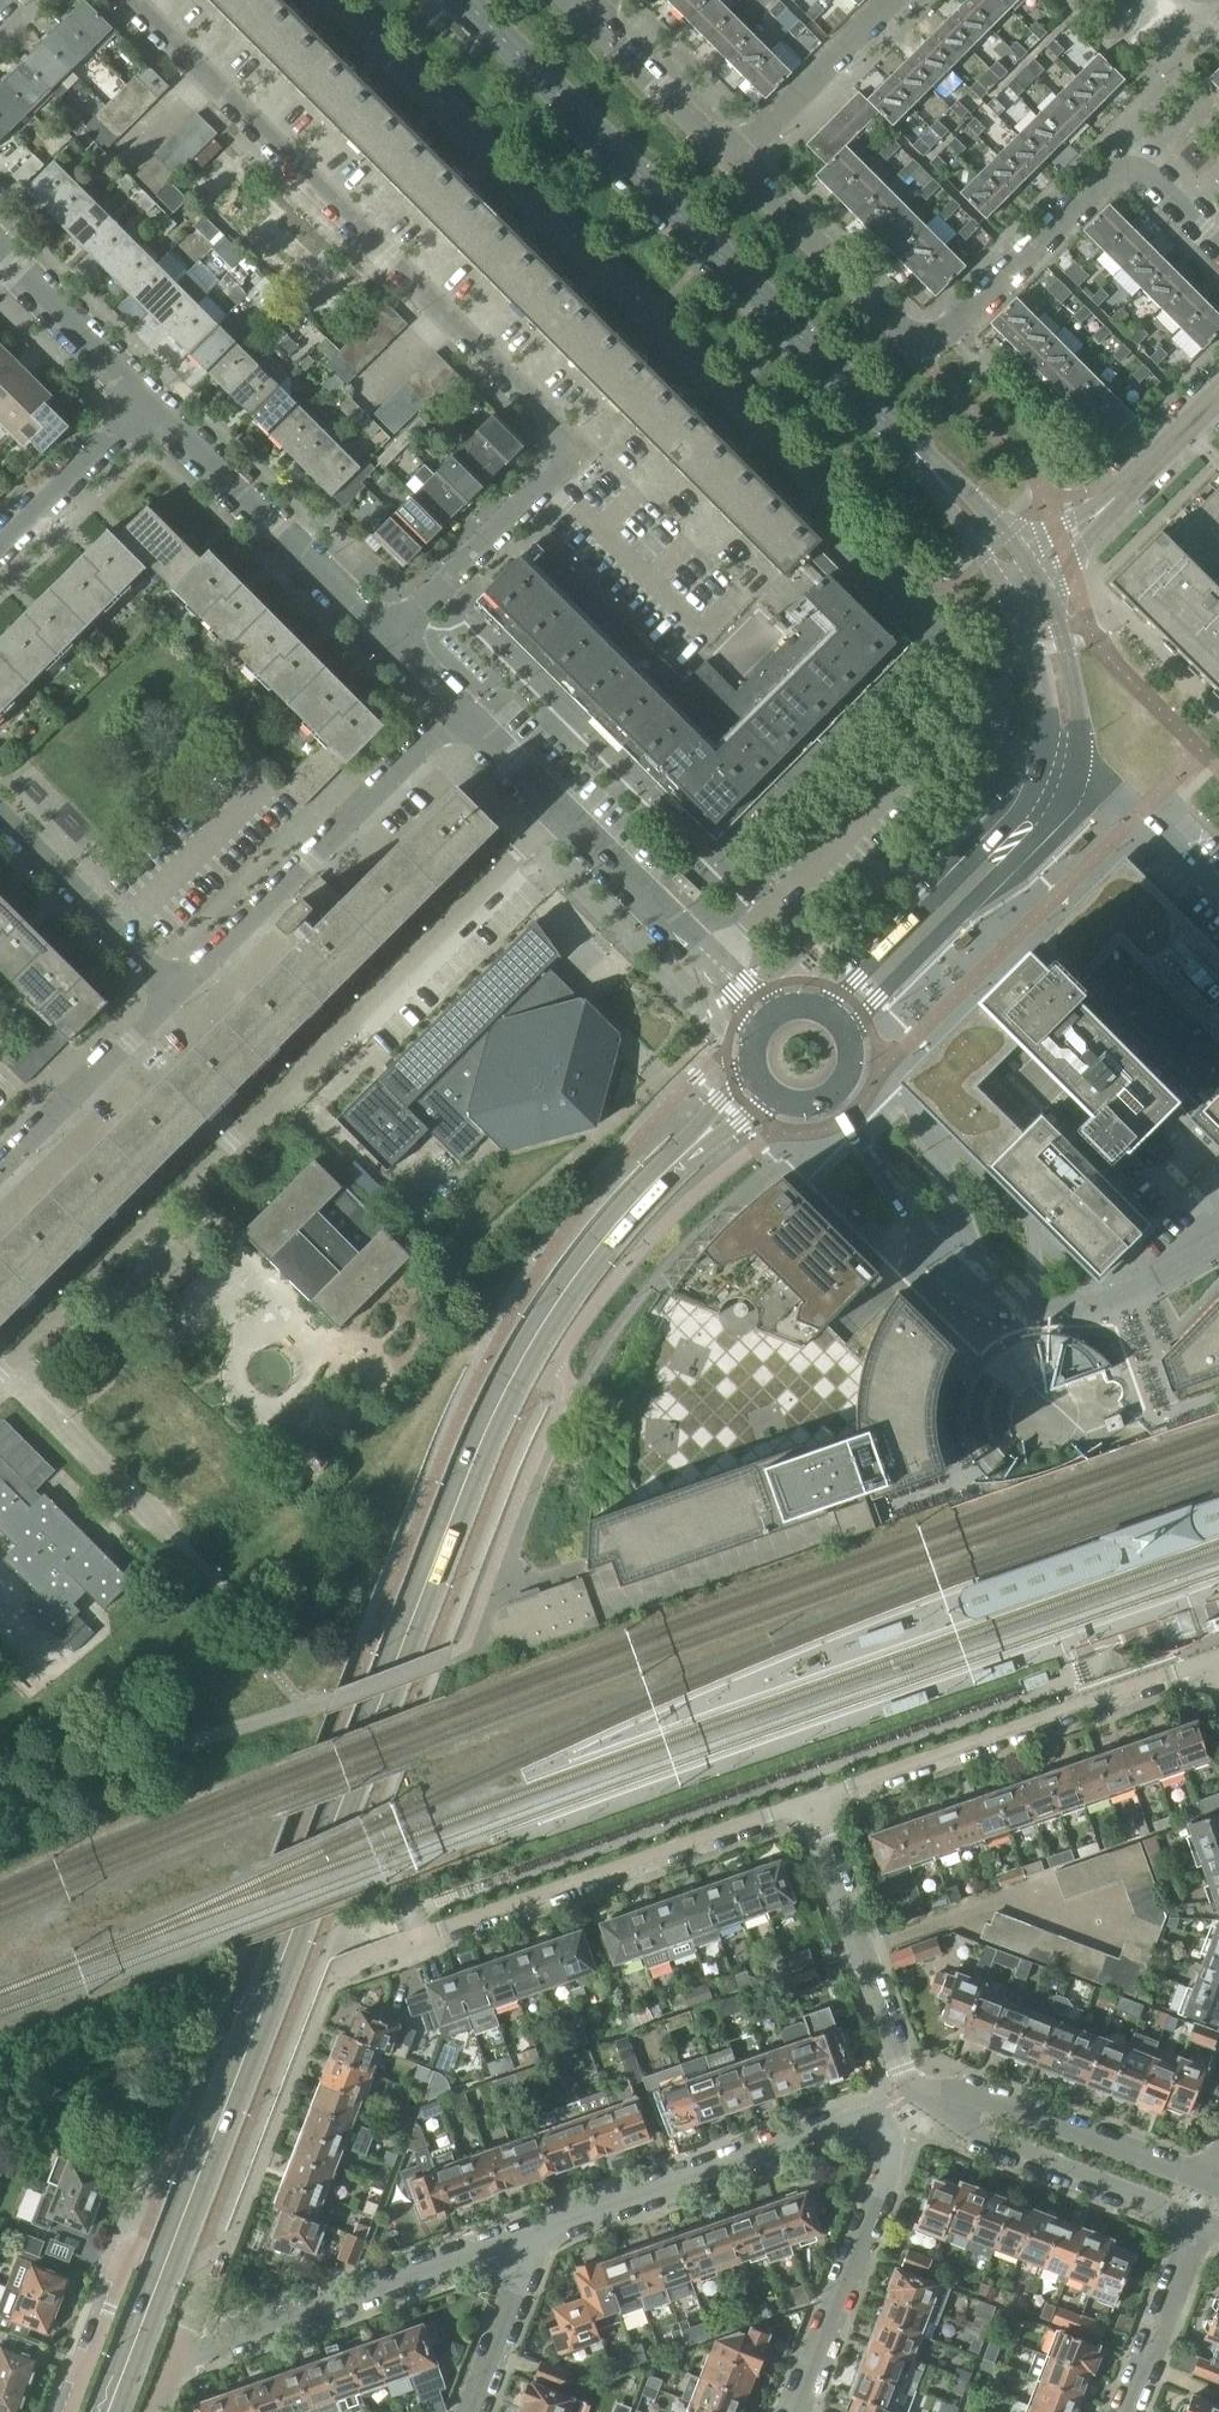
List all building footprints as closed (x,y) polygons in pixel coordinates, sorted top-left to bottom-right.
[(806,527),(279,0),(208,0),(785,577),(799,563),(803,567),(810,559),(807,555),(820,541),(806,527)] [(683,17),(701,0),(666,0),(683,17)] [(702,36),(728,11),(717,0),(701,0),(683,17),(702,36)] [(964,3),(990,29),(1009,9),(1000,0),(967,0),(964,3)] [(1009,9),(1019,0),(1000,0),(1009,9)] [(63,21),(91,49),(111,29),(112,30),(113,29),(84,1),(83,2),(84,2),(64,22),(63,21)] [(787,8),(779,1),(769,12),(776,19),(787,8)] [(964,3),(944,23),(970,49),(990,29),(964,3)] [(806,15),(813,22),(824,11),(816,4),(806,15)] [(702,36),(722,56),(748,31),(728,11),(702,36)] [(43,42),(71,70),(91,49),(63,21),(63,22),(63,23),(44,42),(43,42)] [(807,28),(806,28),(799,21),(788,31),(796,38),(807,28)] [(1033,34),(1039,40),(1047,33),(1036,22),(1029,30),(1033,34)] [(944,23),(924,43),(950,69),(970,49),(944,23)] [(722,56),(742,76),(768,51),(748,31),(722,56)] [(1033,34),(1024,43),(1030,49),(1039,40),(1033,34)] [(1053,40),(1046,47),(1056,57),(1064,50),(1053,40)] [(23,63),(51,90),(60,99),(68,91),(59,82),(71,70),(43,42),(42,42),(43,43),(23,63)] [(1009,49),(1020,60),(1027,53),(1016,42),(1009,49)] [(924,43),(904,63),(930,89),(940,79),(950,69),(924,43)] [(768,51),(742,76),(765,99),(791,74),(768,51)] [(1099,55),(1076,77),(1102,103),(1124,81),(1099,55)] [(1026,67),(1037,77),(1044,70),(1033,59),(1026,67)] [(2,82),(2,83),(30,110),(51,90),(23,63),(23,62),(22,63),(23,64),(3,83),(2,82)] [(989,69),(1000,80),(1007,72),(997,62),(989,69)] [(904,63),(885,82),(911,108),(930,89),(904,63)] [(149,67),(137,78),(157,99),(169,87),(149,67)] [(1037,77),(1026,67),(1014,79),(1021,86),(1029,79),(1032,82),(1037,77)] [(1209,79),(1218,90),(1218,69),(1209,79)] [(135,77),(126,87),(147,109),(157,99),(137,78),(135,77)] [(1076,77),(1057,96),(1083,122),(1102,103),(1076,77)] [(940,79),(930,89),(940,99),(950,89),(940,79)] [(1014,79),(1006,86),(1017,97),(1024,90),(1021,86),(1014,79)] [(879,113),(886,120),(892,126),(911,108),(885,82),(867,101),(879,113)] [(970,89),(980,100),(987,92),(977,82),(970,89)] [(9,131),(30,110),(2,83),(2,84),(0,86),(0,122),(9,131)] [(126,87),(116,96),(138,118),(147,109),(126,87)] [(858,93),(848,103),(868,123),(879,113),(867,101),(858,93)] [(116,96),(106,106),(128,128),(138,118),(116,96)] [(1057,96),(1037,116),(1063,142),(1083,122),(1057,96)] [(994,99),(987,106),(997,117),(1005,109),(994,99)] [(950,109),(961,119),(968,112),(957,101),(950,109)] [(848,103),(837,114),(858,134),(865,127),(868,123),(848,103)] [(106,106),(96,116),(118,139),(128,128),(106,106)] [(879,113),(868,123),(865,127),(872,134),(886,120),(879,113)] [(197,114),(187,124),(207,144),(217,134),(197,114)] [(837,114),(827,124),(847,144),(858,134),(837,114)] [(118,139),(96,116),(86,126),(108,148),(118,139)] [(1037,116),(1017,136),(1043,162),(1063,142),(1037,116)] [(967,126),(978,136),(985,129),(974,118),(967,126)] [(930,128),(941,139),(948,132),(937,121),(930,128)] [(0,122),(0,140),(9,131),(0,122)] [(187,124),(176,134),(197,154),(207,144),(187,124)] [(827,124),(816,135),(837,155),(845,147),(847,144),(827,124)] [(55,133),(65,144),(68,142),(71,138),(61,127),(55,133)] [(87,152),(95,143),(84,132),(76,141),(87,152)] [(65,144),(55,133),(47,142),(57,152),(65,144)] [(176,134),(166,144),(187,164),(197,154),(176,134)] [(806,145),(826,165),(837,155),(816,135),(806,145)] [(1017,136),(998,156),(1023,181),(1043,162),(1017,136)] [(947,145),(958,156),(965,149),(955,138),(947,145)] [(900,147),(893,139),(879,153),(886,161),(900,147)] [(920,139),(912,146),(923,157),(930,150),(920,139)] [(194,160),(202,168),(222,148),(214,140),(194,160)] [(166,144),(156,154),(177,174),(187,164),(166,144)] [(815,177),(836,197),(865,167),(845,147),(837,155),(826,165),(815,177)] [(107,173),(116,164),(105,153),(97,162),(107,173)] [(156,154),(146,165),(166,185),(170,182),(177,174),(156,154)] [(12,176),(23,187),(44,165),(33,155),(12,176)] [(929,163),(940,174),(947,167),(937,156),(929,163)] [(998,156),(978,175),(1004,201),(1023,181),(998,156)] [(898,173),(899,173),(905,180),(919,166),(912,159),(898,173)] [(27,190),(48,211),(75,183),(55,163),(55,162),(54,161),(25,190),(27,191),(27,190)] [(166,185),(146,165),(135,175),(156,196),(166,185)] [(836,197),(855,217),(885,187),(865,167),(836,197)] [(126,173),(125,174),(117,182),(128,193),(137,184),(126,173)] [(855,217),(875,237),(905,207),(916,196),(903,183),(905,180),(899,173),(885,187),(855,217)] [(1004,201),(978,175),(960,194),(986,219),(1004,201)] [(939,186),(932,179),(918,193),(925,200),(939,186)] [(170,182),(166,185),(156,196),(174,213),(187,199),(170,182)] [(66,230),(67,232),(68,231),(95,204),(75,183),(48,211),(67,230),(66,230)] [(137,202),(148,213),(157,204),(146,194),(137,202)] [(959,206),(952,198),(938,213),(945,220),(959,206)] [(68,231),(88,251),(116,224),(95,204),(68,231)] [(1083,231),(1101,249),(1127,224),(1109,205),(1083,231)] [(875,237),(895,257),(925,227),(905,207),(875,237)] [(168,234),(177,225),(166,214),(157,223),(168,234)] [(204,216),(203,217),(194,226),(210,242),(220,232),(204,216)] [(979,226),(972,218),(958,232),(965,240),(979,226)] [(108,272),(109,272),(136,244),(116,224),(88,251),(108,270),(107,271),(108,272)] [(1101,249),(1121,269),(1146,243),(1127,224),(1101,249)] [(895,257),(915,276),(945,247),(925,227),(895,257)] [(1121,269),(1140,289),(1166,263),(1146,243),(1121,269)] [(109,272),(128,291),(156,264),(136,244),(109,272)] [(945,247),(915,276),(935,297),(965,267),(945,247)] [(1063,273),(1071,280),(1081,269),(1064,252),(1055,262),(1065,272),(1063,273)] [(218,266),(207,255),(198,263),(209,274),(218,266)] [(1140,289),(1160,308),(1186,283),(1166,263),(1140,289)] [(148,312),(148,313),(176,285),(156,264),(128,291),(149,311),(148,312)] [(1081,269),(1071,280),(1078,287),(1089,277),(1081,269)] [(227,275),(226,275),(218,284),(229,295),(238,286),(227,275)] [(1046,290),(1054,297),(1064,286),(1057,279),(1046,290)] [(1160,308),(1180,328),(1206,302),(1186,283),(1160,308)] [(150,312),(169,332),(197,305),(176,285),(148,313),(149,313),(150,312)] [(1064,286),(1054,297),(1061,304),(1071,293),(1064,286)] [(1090,299),(1110,319),(1121,309),(1101,289),(1090,299)] [(258,306),(247,295),(238,304),(249,315),(258,306)] [(990,324),(1008,343),(1034,317),(1016,299),(990,324)] [(1180,328),(1202,350),(1218,333),(1218,316),(1206,302),(1180,328)] [(387,304),(377,314),(397,335),(407,324),(387,304)] [(188,353),(189,354),(217,326),(197,305),(169,332),(189,352),(188,353)] [(1091,313),(1084,306),(1073,317),(1080,324),(1091,313)] [(1121,309),(1110,319),(1118,327),(1128,316),(1121,309)] [(377,314),(367,324),(387,345),(397,335),(377,314)] [(279,327),(268,316),(259,325),(270,336),(279,327)] [(1008,343),(1028,362),(1054,337),(1034,317),(1008,343)] [(367,324),(356,335),(377,355),(387,345),(367,324)] [(190,353),(210,373),(237,346),(217,326),(189,354),(190,354),(190,353)] [(1111,333),(1104,326),(1093,336),(1100,344),(1111,333)] [(1130,339),(1137,346),(1148,336),(1140,328),(1130,339)] [(356,335),(346,345),(366,365),(377,355),(356,335)] [(1028,362),(1048,382),(1074,356),(1083,346),(1072,335),(1062,345),(1054,337),(1028,362)] [(290,356),(299,347),(288,336),(279,345),(290,356)] [(346,345),(336,355),(356,376),(366,365),(346,345)] [(1131,353),(1123,345),(1113,356),(1120,363),(1131,353)] [(229,394),(258,366),(237,346),(210,373),(230,393),(229,394)] [(14,362),(13,361),(11,363),(6,357),(8,355),(0,348),(0,376),(14,362)] [(1149,358),(1157,366),(1167,355),(1160,348),(1149,358)] [(435,352),(424,363),(445,383),(455,372),(435,352)] [(356,376),(336,355),(325,365),(333,373),(343,384),(346,386),(356,376)] [(319,367),(308,356),(299,365),(310,376),(319,367)] [(1048,382),(1068,402),(1093,376),(1074,356),(1048,382)] [(33,380),(21,368),(19,370),(13,365),(15,363),(14,362),(0,376),(0,413),(33,380)] [(424,363),(415,373),(435,393),(445,383),(424,363)] [(1150,372),(1143,365),(1132,376),(1140,383),(1150,372)] [(231,394),(250,413),(278,386),(258,366),(229,394),(230,395),(231,394)] [(455,372),(445,383),(435,393),(442,400),(447,405),(467,384),(455,372)] [(333,373),(328,377),(320,386),(331,396),(343,384),(333,373)] [(415,373),(405,383),(425,403),(435,393),(415,373)] [(1068,402),(1087,421),(1113,396),(1093,376),(1068,402)] [(13,436),(51,399),(50,397),(48,399),(42,394),(44,392),(33,380),(0,413),(0,423),(13,436)] [(405,383),(394,393),(415,413),(421,407),(425,403),(405,383)] [(250,413),(271,434),(298,407),(278,386),(250,413)] [(394,393),(384,403),(405,423),(415,413),(394,393)] [(442,400),(435,393),(425,403),(421,407),(428,414),(442,400)] [(1113,396),(1087,421),(1109,443),(1135,418),(1113,396)] [(349,397),(348,398),(340,406),(351,417),(360,408),(349,397)] [(51,399),(13,436),(26,449),(31,443),(43,454),(70,428),(62,419),(67,414),(51,399)] [(405,423),(384,403),(374,414),(394,434),(405,423)] [(272,435),(291,454),(318,427),(298,407),(271,434),(270,435),(271,436),(272,435)] [(496,414),(476,434),(505,463),(526,443),(496,414)] [(369,417),(368,418),(360,426),(371,437),(380,428),(369,417)] [(419,417),(402,434),(409,442),(427,425),(419,417)] [(311,475),(311,476),(339,448),(318,427),(291,454),(311,475)] [(409,442),(402,434),(378,459),(385,466),(409,442)] [(476,434),(456,454),(485,484),(505,463),(476,434)] [(333,496),(353,475),(360,468),(359,467),(339,448),(311,476),(312,476),(331,495),(330,495),(332,497),(333,496)] [(456,454),(435,475),(464,505),(485,484),(456,454)] [(353,475),(361,482),(375,468),(367,461),(360,468),(353,475)] [(425,485),(413,497),(443,526),(464,505),(435,475),(425,465),(415,475),(425,485)] [(353,475),(333,496),(344,507),(365,486),(361,482),(353,475)] [(1199,507),(1192,500),(1182,510),(1189,517),(1176,530),(1175,531),(1168,524),(1109,584),(1124,599),(1133,591),(1142,599),(1133,608),(1163,638),(1161,639),(1160,641),(1175,656),(1178,653),(1218,694),(1218,487),(1199,507)] [(413,497),(394,516),(423,546),(443,526),(413,497)] [(172,588),(199,561),(147,510),(150,507),(148,505),(125,528),(127,530),(118,538),(111,532),(110,532),(108,530),(107,531),(107,532),(0,639),(0,714),(84,630),(145,569),(146,570),(147,569),(144,566),(147,563),(172,588)] [(423,546),(394,516),(373,537),(402,566),(423,546)] [(827,576),(806,597),(792,611),(800,620),(791,628),(796,633),(736,692),(706,661),(684,683),(553,553),(545,561),(539,555),(537,556),(530,549),(532,548),(530,546),(484,593),(715,824),(809,730),(895,644),(827,576)] [(173,590),(325,742),(347,764),(385,726),(384,725),(383,725),(210,552),(211,551),(210,550),(199,561),(172,588),(171,589),(172,590),(173,590)] [(325,742),(314,752),(335,773),(344,763),(346,765),(347,764),(325,742)] [(314,752),(304,763),(324,783),(335,773),(314,752)] [(304,763),(293,774),(313,794),(324,783),(304,763)] [(313,794),(293,774),(281,786),(302,807),(303,806),(302,805),(313,794)] [(224,1019),(166,1077),(150,1093),(151,1094),(147,1098),(146,1097),(143,1100),(143,1101),(140,1105),(139,1104),(137,1106),(0,1243),(0,1326),(6,1321),(34,1292),(208,1118),(498,828),(482,812),(480,813),(466,800),(468,798),(457,787),(342,901),(324,883),(323,884),(324,885),(317,892),(316,891),(315,891),(313,891),(312,891),(311,892),(310,893),(309,894),(309,895),(309,896),(309,898),(310,899),(307,902),(303,898),(288,910),(276,925),(287,936),(291,933),(301,943),(224,1019)] [(1072,978),(1079,985),(1119,945),(1218,1045),(1218,952),(1123,856),(897,1082),(1098,1284),(1158,1224),(1153,1220),(1107,1173),(1138,1142),(1162,1165),(1175,1152),(1151,1128),(1188,1092),(1084,988),(1079,993),(1068,981),(1072,978)] [(48,1018),(71,1041),(109,1002),(108,1001),(107,1002),(93,988),(0,895),(0,970),(48,1018)] [(435,1021),(463,1050),(474,1061),(476,1053),(483,1060),(549,993),(534,977),(538,975),(558,956),(560,958),(561,957),(535,921),(510,946),(435,1021)] [(562,1006),(549,993),(483,1060),(476,1053),(474,1061),(463,1050),(406,1107),(428,1130),(443,1145),(469,1118),(502,1151),(595,1126),(620,1033),(586,999),(562,1006)] [(48,1018),(38,1028),(58,1049),(68,1039),(70,1041),(71,1041),(48,1018)] [(463,1050),(435,1021),(395,1061),(405,1072),(388,1089),(387,1088),(346,1129),(387,1170),(428,1130),(406,1107),(463,1050)] [(38,1028),(27,1039),(47,1060),(58,1049),(38,1028)] [(27,1039),(16,1050),(37,1070),(47,1060),(27,1039)] [(37,1070),(16,1050),(4,1062),(25,1083),(27,1082),(26,1081),(37,1070)] [(1187,1118),(1218,1150),(1218,1086),(1187,1118)] [(290,1280),(294,1284),(338,1329),(339,1327),(364,1301),(365,1301),(384,1282),(408,1257),(409,1257),(411,1256),(384,1229),(385,1228),(342,1185),(341,1186),(314,1158),(312,1160),(313,1160),(288,1186),(269,1205),(269,1206),(244,1231),(243,1231),(242,1232),(280,1271),(280,1280),(290,1280)] [(877,1272),(806,1202),(782,1177),(771,1185),(760,1194),(750,1203),(740,1212),(730,1221),(720,1231),(713,1238),(703,1250),(691,1263),(681,1276),(672,1289),(669,1294),(719,1314),(719,1311),(720,1309),(722,1307),(723,1304),(725,1302),(727,1301),(730,1299),(732,1299),(735,1298),(738,1298),(740,1298),(743,1298),(746,1299),(748,1301),(750,1302),(752,1304),(754,1306),(755,1309),(756,1311),(757,1314),(757,1316),(757,1319),(757,1322),(756,1324),(755,1327),(754,1328),(802,1348),(877,1272)] [(856,1434),(806,1451),(806,1452),(803,1444),(589,1520),(586,1571),(588,1570),(590,1575),(507,1604),(504,1605),(502,1607),(499,1609),(497,1611),(495,1614),(494,1616),(492,1619),(492,1622),(491,1625),(491,1628),(491,1632),(492,1635),(493,1638),(494,1640),(496,1643),(498,1645),(501,1647),(503,1649),(508,1652),(511,1653),(514,1653),(517,1653),(520,1653),(523,1653),(526,1652),(599,1626),(842,1540),(875,1528),(870,1514),(865,1500),(827,1513),(825,1506),(869,1490),(871,1498),(940,1473),(937,1465),(935,1457),(933,1449),(931,1441),(930,1433),(929,1429),(928,1418),(929,1401),(932,1384),(938,1368),(945,1353),(949,1344),(897,1292),(885,1311),(876,1326),(869,1342),(863,1360),(860,1376),(857,1392),(856,1411),(856,1428),(856,1434)] [(1171,1346),(1158,1359),(1170,1392),(1175,1390),(1218,1375),(1218,1297),(1171,1346)] [(1079,1340),(1079,1341),(1079,1342),(1078,1345),(1071,1342),(1065,1340),(1057,1338),(1056,1338),(1052,1335),(1050,1334),(1048,1334),(1048,1339),(1047,1339),(1046,1362),(1047,1362),(1047,1361),(1051,1361),(1056,1362),(1055,1364),(1056,1364),(1050,1389),(1067,1382),(1067,1384),(1093,1375),(1094,1375),(1104,1371),(1104,1370),(1111,1367),(1111,1368),(1112,1367),(1110,1364),(1106,1360),(1102,1356),(1098,1352),(1093,1348),(1089,1345),(1084,1342),(1079,1340)] [(1127,1404),(1122,1406),(1125,1412),(1127,1420),(1141,1415),(1138,1408),(1136,1401),(1127,1404)] [(27,1611),(54,1637),(80,1611),(74,1604),(86,1591),(104,1609),(132,1581),(44,1493),(30,1507),(4,1481),(0,1486),(0,1531),(15,1546),(2,1559),(40,1597),(27,1611)] [(1189,1526),(1187,1519),(1174,1524),(1178,1537),(1192,1533),(1189,1526)] [(86,1623),(77,1615),(57,1635),(65,1644),(86,1623)] [(1205,1622),(1209,1634),(1218,1630),(1218,1617),(1209,1620),(1205,1622)] [(1196,1722),(1169,1732),(1183,1772),(1210,1763),(1201,1739),(1206,1737),(1201,1723),(1196,1724),(1196,1722)] [(1146,1739),(1144,1740),(1158,1781),(1183,1772),(1169,1732),(1159,1735),(1155,1733),(1148,1735),(1146,1739)] [(1130,1745),(1118,1749),(1133,1790),(1158,1781),(1144,1740),(1143,1741),(1139,1739),(1132,1741),(1130,1745)] [(1096,1757),(1094,1758),(1109,1798),(1133,1790),(1118,1749),(1109,1752),(1105,1750),(1099,1752),(1096,1757)] [(1080,1762),(1069,1766),(1084,1807),(1109,1798),(1094,1758),(1093,1758),(1089,1756),(1082,1758),(1080,1762)] [(1047,1774),(1044,1775),(1058,1816),(1084,1807),(1069,1766),(1059,1770),(1055,1768),(1049,1770),(1047,1774)] [(1030,1780),(1020,1784),(1034,1825),(1058,1816),(1044,1775),(1043,1776),(1039,1773),(1033,1776),(1030,1780)] [(997,1792),(995,1792),(1009,1833),(1034,1825),(1020,1784),(1010,1787),(1005,1785),(999,1787),(997,1792)] [(981,1797),(970,1801),(985,1842),(1009,1833),(995,1792),(994,1793),(989,1791),(983,1793),(981,1797)] [(1194,1802),(1199,1816),(1218,1809),(1218,1795),(1218,1794),(1198,1801),(1196,1796),(1192,1797),(1194,1802)] [(947,1809),(945,1810),(960,1851),(985,1842),(970,1801),(960,1805),(955,1803),(949,1805),(947,1809)] [(1199,1816),(1194,1802),(1185,1805),(1190,1819),(1199,1816)] [(931,1815),(921,1818),(935,1859),(960,1851),(945,1810),(943,1810),(939,1808),(933,1810),(931,1815)] [(1193,1854),(1218,1844),(1218,1813),(1188,1824),(1192,1837),(1188,1839),(1193,1854)] [(1151,1822),(1155,1831),(1172,1825),(1169,1816),(1151,1822)] [(898,1826),(895,1827),(910,1868),(935,1859),(921,1818),(910,1822),(906,1820),(900,1822),(898,1826)] [(910,1868),(895,1827),(870,1836),(884,1877),(910,1868)] [(1100,1840),(1104,1849),(1125,1842),(1121,1832),(1100,1840)] [(1142,1840),(1152,1868),(1163,1864),(1153,1836),(1142,1840)] [(986,1924),(981,1938),(1135,1996),(1165,1916),(1139,1841),(1054,1871),(1064,1899),(1121,1878),(1135,1916),(1119,1959),(996,1913),(991,1925),(986,1924)] [(1076,1848),(1080,1858),(1099,1851),(1096,1841),(1076,1848)] [(1207,1877),(1218,1873),(1218,1844),(1193,1854),(1197,1863),(1201,1862),(1207,1877)] [(1054,1855),(1058,1866),(1074,1860),(1070,1850),(1054,1855)] [(989,1852),(979,1855),(983,1867),(993,1864),(989,1852)] [(1040,1860),(1021,1867),(1025,1877),(1044,1871),(1040,1860)] [(755,1871),(752,1872),(767,1913),(766,1913),(768,1919),(795,1909),(779,1863),(768,1867),(765,1864),(756,1867),(755,1871)] [(1163,1864),(1152,1868),(1159,1889),(1160,1889),(1171,1885),(1163,1864)] [(1009,1871),(1012,1882),(1025,1877),(1021,1867),(1009,1871)] [(730,1880),(728,1881),(742,1922),(766,1913),(767,1913),(752,1872),(743,1876),(740,1873),(731,1876),(730,1880)] [(1210,1902),(1218,1900),(1218,1873),(1207,1877),(1210,1886),(1205,1888),(1210,1902)] [(705,1889),(703,1890),(717,1930),(742,1922),(728,1881),(718,1884),(715,1882),(706,1885),(705,1889)] [(1160,1889),(1163,1899),(1168,1913),(1183,1911),(1179,1882),(1171,1885),(1160,1889)] [(947,1894),(950,1903),(960,1899),(955,1885),(945,1889),(947,1894)] [(905,1889),(910,1905),(922,1901),(916,1886),(905,1889)] [(679,1898),(693,1939),(696,1945),(720,1937),(717,1930),(703,1890),(693,1893),(690,1890),(681,1894),(680,1898),(679,1898)] [(950,1904),(950,1903),(947,1894),(927,1902),(930,1911),(950,1904)] [(655,1906),(654,1907),(668,1948),(693,1939),(679,1898),(668,1902),(665,1899),(656,1902),(655,1906)] [(1210,1902),(1213,1910),(1218,1909),(1218,1912),(1218,1900),(1210,1902)] [(922,1901),(910,1905),(896,1910),(900,1921),(926,1913),(922,1901)] [(630,1915),(629,1916),(643,1957),(668,1948),(654,1907),(644,1911),(640,1908),(631,1911),(630,1915)] [(643,1957),(629,1916),(618,1919),(615,1917),(606,1920),(605,1924),(603,1925),(606,1934),(595,1938),(609,1978),(615,1975),(618,1965),(643,1957)] [(1207,1940),(1218,1945),(1218,1923),(1216,1930),(1211,1929),(1207,1940)] [(565,1938),(555,1942),(569,1982),(578,1979),(580,1985),(571,1989),(577,2005),(588,2001),(583,1987),(597,1982),(580,1933),(578,1934),(575,1931),(566,1934),(565,1938)] [(911,1946),(911,1947),(916,1961),(941,1952),(936,1937),(911,1946)] [(540,1947),(530,1950),(545,1991),(569,1982),(555,1942),(553,1942),(550,1940),(541,1943),(540,1947)] [(1202,1966),(1218,1973),(1218,1945),(1207,1940),(1203,1951),(1207,1952),(1202,1966)] [(779,1947),(783,1958),(788,1972),(806,1965),(808,1964),(813,1963),(813,1962),(809,1949),(806,1950),(800,1952),(797,1941),(779,1947)] [(937,1972),(930,1992),(946,1998),(944,2002),(946,2003),(941,2017),(944,2019),(944,2024),(953,2027),(957,2024),(965,2027),(962,2036),(964,2036),(980,1994),(992,1961),(996,1950),(983,1945),(970,1980),(957,1975),(955,1979),(937,1972)] [(515,1956),(505,1959),(519,2000),(545,1991),(530,1950),(528,1951),(525,1948),(516,1951),(515,1956)] [(992,1961),(1015,1970),(1016,1971),(1021,1959),(1020,1959),(996,1950),(992,1961)] [(490,1964),(480,1968),(495,2008),(519,2000),(505,1959),(503,1960),(500,1957),(491,1960),(490,1964)] [(788,1972),(783,1958),(775,1960),(780,1974),(788,1972)] [(1016,1971),(1015,1970),(1013,1976),(1024,1981),(1031,1963),(1021,1959),(1016,1971)] [(465,1973),(455,1977),(470,2017),(495,2008),(480,1968),(478,1968),(475,1966),(466,1969),(465,1973)] [(1188,1990),(1218,2001),(1218,1973),(1202,1966),(1198,1977),(1193,1975),(1188,1990)] [(815,1968),(806,1971),(790,1977),(795,1992),(820,1983),(815,1968)] [(747,1972),(733,1977),(737,1988),(751,1983),(747,1972)] [(473,2029),(470,2017),(455,1977),(445,1980),(442,1977),(433,1981),(432,1985),(429,1986),(432,1995),(418,2000),(425,2021),(440,2016),(443,2026),(439,2028),(443,2039),(473,2029)] [(789,1977),(778,1981),(782,1991),(792,1987),(789,1977)] [(681,1989),(682,1992),(688,2006),(688,2007),(713,1998),(707,1983),(687,1990),(686,1987),(681,1989)] [(764,1986),(748,1991),(752,2003),(768,1997),(764,1986)] [(1188,1990),(1184,2000),(1189,2001),(1183,2015),(1218,2028),(1218,2001),(1188,1990)] [(674,2011),(688,2006),(682,1992),(669,1997),(674,2009),(674,2011)] [(725,1998),(725,1999),(729,2011),(744,2006),(740,1993),(725,1998)] [(1101,1993),(1098,2002),(1110,2007),(1113,1998),(1101,1993)] [(986,2045),(988,2046),(1005,2003),(980,1994),(964,2036),(973,2040),(974,2045),(982,2048),(986,2045)] [(1053,2012),(1057,2013),(1063,1995),(1058,1994),(1049,1996),(1053,2012)] [(1063,1995),(1057,2013),(1060,2014),(1073,2006),(1068,1997),(1063,1995)] [(1011,2054),(1013,2055),(1028,2012),(1005,2003),(988,2046),(997,2049),(998,2055),(1006,2058),(1011,2054)] [(634,2011),(639,2021),(640,2024),(663,2014),(659,2004),(649,2008),(648,2006),(634,2011)] [(392,2053),(391,2054),(404,2058),(415,2031),(400,2025),(405,2014),(381,2005),(376,2018),(361,2012),(359,2019),(354,2017),(348,2035),(343,2033),(343,2034),(392,2053)] [(806,2025),(824,2076),(825,2081),(852,2071),(842,2045),(845,2042),(842,2033),(838,2032),(829,2007),(803,2016),(806,2025)] [(665,2020),(669,2031),(702,2020),(698,2008),(665,2020)] [(1163,2029),(1169,2014),(1159,2011),(1154,2026),(1163,2029)] [(1028,2061),(1038,2065),(1055,2022),(1028,2012),(1013,2055),(1014,2056),(1015,2061),(1024,2064),(1028,2061)] [(1165,2026),(1174,2030),(1179,2019),(1169,2015),(1165,2026)] [(1060,2073),(1063,2074),(1079,2031),(1055,2022),(1038,2065),(1046,2068),(1047,2073),(1055,2076),(1060,2073)] [(782,2035),(785,2043),(799,2084),(801,2083),(804,2086),(814,2083),(815,2079),(824,2076),(806,2025),(801,2023),(785,2028),(782,2035)] [(1218,2033),(1194,2024),(1189,2038),(1214,2047),(1218,2033)] [(584,2030),(576,2033),(579,2044),(588,2041),(584,2030)] [(1077,2079),(1088,2084),(1104,2041),(1079,2031),(1063,2074),(1064,2080),(1073,2083),(1077,2079)] [(579,2044),(576,2033),(562,2037),(566,2049),(579,2044)] [(334,2056),(332,2058),(374,2074),(383,2050),(391,2054),(392,2053),(343,2034),(339,2044),(335,2045),(332,2053),(334,2056)] [(544,2047),(547,2055),(562,2050),(559,2041),(544,2047)] [(1108,2091),(1112,2093),(1128,2050),(1104,2041),(1088,2084),(1095,2086),(1096,2092),(1104,2095),(1108,2091)] [(785,2043),(760,2052),(775,2093),(776,2092),(780,2095),(788,2091),(789,2088),(799,2084),(785,2043)] [(517,2053),(521,2064),(539,2058),(535,2047),(517,2053)] [(706,2056),(707,2061),(725,2111),(726,2110),(729,2112),(739,2109),(740,2105),(750,2102),(735,2061),(731,2047),(706,2056)] [(1126,2098),(1136,2102),(1152,2059),(1128,2050),(1112,2093),(1113,2093),(1114,2099),(1122,2102),(1126,2098)] [(577,2051),(563,2056),(567,2067),(581,2062),(577,2051)] [(423,2052),(419,2064),(430,2068),(435,2057),(423,2052)] [(760,2052),(735,2061),(750,2102),(751,2101),(754,2104),(763,2100),(765,2096),(775,2093),(760,2052)] [(1181,2060),(1163,2107),(1181,2114),(1183,2109),(1189,2112),(1205,2069),(1203,2068),(1207,2056),(1199,2053),(1194,2065),(1181,2060)] [(486,2063),(490,2075),(514,2067),(510,2055),(486,2063)] [(681,2065),(686,2078),(700,2119),(702,2119),(705,2121),(714,2118),(715,2114),(725,2111),(707,2061),(706,2056),(705,2055),(681,2064),(681,2065)] [(567,2067),(563,2056),(550,2061),(554,2072),(567,2067)] [(328,2073),(324,2084),(364,2099),(374,2074),(332,2058),(333,2061),(329,2061),(325,2070),(328,2073)] [(1161,2111),(1163,2107),(1181,2060),(1179,2059),(1176,2068),(1152,2059),(1136,2102),(1137,2102),(1138,2108),(1146,2111),(1151,2108),(1161,2111)] [(430,2068),(419,2064),(414,2076),(426,2080),(430,2068)] [(674,2129),(677,2128),(680,2130),(689,2127),(690,2123),(700,2119),(686,2078),(681,2065),(642,2079),(656,2117),(659,2125),(671,2121),(674,2129)] [(433,2070),(431,2076),(425,2093),(429,2096),(451,2089),(448,2081),(442,2074),(433,2070)] [(515,2072),(489,2082),(493,2094),(520,2085),(515,2072)] [(656,2117),(642,2079),(604,2092),(609,2105),(624,2146),(625,2145),(628,2148),(638,2144),(639,2141),(649,2137),(643,2121),(656,2117)] [(315,2106),(314,2107),(355,2123),(364,2099),(324,2084),(320,2094),(316,2094),(313,2103),(315,2106)] [(470,2108),(464,2092),(450,2097),(456,2114),(470,2108)] [(418,2116),(419,2116),(426,2120),(443,2113),(438,2100),(421,2106),(418,2116)] [(559,2123),(574,2164),(576,2163),(578,2165),(588,2162),(589,2158),(598,2155),(584,2114),(579,2100),(554,2108),(559,2123)] [(404,2101),(400,2113),(411,2117),(416,2105),(404,2101)] [(609,2105),(584,2114),(598,2155),(609,2151),(612,2154),(621,2150),(622,2147),(624,2146),(609,2105)] [(309,2123),(305,2133),(346,2148),(355,2123),(314,2107),(314,2110),(310,2111),(307,2119),(309,2123)] [(527,2112),(534,2131),(548,2172),(559,2169),(562,2171),(571,2168),(571,2164),(574,2164),(559,2123),(546,2127),(541,2115),(536,2109),(527,2112)] [(411,2117),(400,2113),(392,2132),(404,2137),(411,2117)] [(413,2129),(408,2143),(426,2142),(421,2127),(413,2129)] [(534,2131),(509,2140),(524,2181),(526,2180),(529,2183),(538,2179),(539,2176),(548,2172),(534,2131)] [(297,2156),(295,2157),(336,2173),(346,2148),(305,2133),(301,2143),(297,2143),(294,2152),(297,2156)] [(509,2140),(484,2149),(499,2190),(508,2187),(511,2189),(521,2185),(522,2182),(524,2181),(509,2140)] [(435,2166),(450,2207),(458,2204),(461,2206),(471,2203),(471,2200),(473,2199),(459,2158),(454,2144),(430,2153),(435,2166)] [(484,2149),(459,2158),(473,2199),(475,2198),(478,2200),(488,2197),(488,2194),(499,2190),(484,2149)] [(386,2150),(381,2162),(393,2166),(397,2154),(386,2150)] [(5,2166),(21,2171),(26,2157),(10,2152),(9,2156),(2,2153),(0,2158),(0,2164),(5,2166)] [(290,2172),(286,2182),(327,2197),(336,2173),(295,2157),(295,2160),(291,2160),(288,2169),(290,2172)] [(71,2159),(61,2186),(98,2200),(102,2189),(105,2189),(109,2179),(107,2176),(108,2173),(71,2159)] [(393,2166),(381,2162),(377,2173),(388,2178),(393,2166)] [(450,2207),(435,2166),(433,2167),(424,2170),(409,2176),(416,2196),(418,2203),(414,2204),(420,2223),(434,2218),(433,2213),(438,2211),(440,2216),(451,2212),(450,2207)] [(798,2180),(801,2189),(817,2184),(814,2174),(798,2180)] [(916,2226),(941,2236),(961,2187),(942,2180),(940,2184),(934,2182),(916,2226)] [(50,2215),(61,2186),(50,2182),(45,2194),(42,2193),(30,2223),(49,2230),(54,2216),(50,2215)] [(278,2205),(277,2207),(326,2226),(327,2225),(318,2221),(327,2197),(286,2182),(283,2192),(279,2193),(275,2201),(278,2205)] [(953,2230),(970,2237),(987,2194),(985,2193),(983,2189),(975,2186),(972,2188),(961,2184),(961,2187),(941,2236),(949,2239),(953,2230)] [(98,2200),(61,2186),(50,2215),(54,2216),(87,2229),(88,2226),(91,2226),(95,2216),(93,2213),(98,2200)] [(785,2199),(775,2203),(790,2243),(815,2234),(809,2215),(808,2212),(823,2207),(817,2187),(800,2193),(796,2191),(786,2194),(785,2199)] [(970,2237),(995,2246),(1011,2203),(1009,2203),(1008,2199),(1000,2196),(996,2198),(987,2194),(970,2237)] [(367,2198),(362,2211),(374,2216),(379,2203),(367,2198)] [(750,2212),(764,2252),(768,2264),(783,2259),(794,2255),(790,2243),(775,2203),(769,2205),(765,2202),(754,2206),(753,2210),(750,2212)] [(995,2246),(1019,2255),(1035,2212),(1027,2209),(1025,2205),(1017,2202),(1013,2204),(1011,2203),(995,2246)] [(326,2226),(277,2207),(277,2208),(281,2209),(275,2227),(279,2229),(274,2242),(292,2249),(294,2243),(317,2251),(326,2226)] [(734,2217),(725,2220),(740,2261),(764,2252),(750,2212),(749,2212),(745,2209),(734,2212),(734,2217)] [(374,2216),(362,2211),(357,2224),(369,2229),(374,2216)] [(1019,2255),(1044,2264),(1060,2222),(1059,2222),(1058,2217),(1050,2214),(1046,2217),(1035,2212),(1019,2255)] [(703,2228),(701,2228),(716,2269),(740,2261),(725,2220),(719,2222),(715,2219),(704,2223),(703,2228)] [(1044,2264),(1069,2274),(1085,2232),(1076,2228),(1074,2224),(1066,2221),(1063,2223),(1060,2222),(1044,2264)] [(684,2235),(677,2237),(691,2278),(716,2269),(701,2228),(699,2229),(695,2226),(685,2230),(684,2235)] [(1090,2293),(1110,2243),(1111,2241),(1100,2237),(1099,2233),(1091,2230),(1087,2232),(1085,2232),(1069,2274),(1086,2280),(1082,2289),(1090,2293)] [(339,2258),(355,2264),(365,2239),(349,2232),(339,2258)] [(22,2250),(39,2257),(45,2241),(28,2235),(22,2250)] [(659,2243),(652,2246),(666,2286),(691,2278),(677,2237),(675,2238),(671,2235),(660,2238),(659,2243)] [(1110,2243),(1090,2293),(1115,2302),(1133,2257),(1126,2255),(1128,2250),(1110,2243)] [(628,2254),(627,2254),(642,2295),(666,2286),(652,2246),(644,2249),(640,2245),(629,2249),(628,2254)] [(18,2257),(7,2285),(58,2305),(68,2278),(39,2267),(42,2258),(39,2257),(22,2250),(19,2257),(18,2257)] [(902,2265),(926,2274),(930,2264),(932,2260),(907,2250),(902,2265)] [(603,2263),(619,2308),(621,2315),(645,2307),(641,2295),(642,2295),(627,2254),(624,2255),(621,2252),(610,2256),(609,2261),(603,2263)] [(575,2273),(584,2298),(586,2297),(593,2317),(597,2330),(623,2320),(621,2315),(619,2308),(603,2263),(594,2266),(590,2263),(579,2267),(578,2272),(575,2273)] [(930,2264),(926,2274),(936,2278),(940,2267),(930,2264)] [(896,2269),(889,2288),(892,2289),(889,2296),(928,2311),(939,2315),(949,2289),(896,2269)] [(7,2285),(0,2303),(0,2324),(24,2334),(28,2325),(47,2332),(58,2305),(7,2285)] [(993,2299),(1010,2306),(1014,2296),(997,2289),(993,2299)] [(795,2294),(782,2299),(785,2309),(799,2305),(795,2294)] [(879,2320),(880,2321),(919,2336),(928,2311),(889,2296),(886,2305),(882,2306),(879,2315),(881,2319),(879,2320)] [(586,2297),(584,2298),(576,2301),(572,2298),(562,2302),(561,2306),(559,2307),(565,2324),(565,2325),(565,2327),(560,2329),(568,2350),(589,2342),(592,2352),(604,2347),(597,2330),(593,2317),(586,2297)] [(1218,2342),(1218,2298),(1215,2299),(1212,2307),(1215,2311),(1212,2314),(1212,2319),(1207,2320),(1204,2328),(1207,2332),(1206,2336),(1218,2342)] [(982,2302),(972,2328),(986,2333),(996,2307),(982,2302)] [(1041,2317),(1051,2321),(1055,2311),(1057,2306),(1046,2303),(1041,2317)] [(765,2304),(756,2307),(760,2320),(769,2317),(769,2316),(772,2315),(770,2310),(767,2311),(765,2304)] [(760,2320),(756,2307),(747,2310),(749,2317),(746,2318),(748,2324),(760,2320)] [(1002,2309),(996,2323),(1011,2328),(1016,2315),(1002,2309)] [(1051,2321),(1075,2331),(1079,2321),(1055,2311),(1051,2321)] [(706,2325),(710,2337),(735,2329),(733,2321),(731,2316),(706,2325)] [(1081,2317),(1079,2321),(1075,2331),(1100,2340),(1106,2326),(1081,2317)] [(743,2326),(740,2319),(733,2321),(735,2329),(743,2326)] [(875,2334),(871,2345),(910,2360),(919,2336),(880,2321),(876,2323),(873,2330),(875,2334)] [(406,2332),(397,2335),(410,2376),(436,2367),(428,2345),(435,2343),(429,2324),(419,2327),(415,2323),(407,2326),(406,2332)] [(713,2354),(713,2356),(753,2372),(753,2371),(758,2372),(759,2370),(764,2369),(768,2361),(764,2357),(768,2346),(763,2344),(767,2334),(759,2331),(757,2325),(725,2337),(727,2341),(722,2343),(722,2345),(718,2356),(713,2354)] [(986,2333),(972,2328),(969,2337),(973,2338),(983,2342),(986,2333)] [(695,2343),(691,2330),(683,2333),(687,2346),(695,2343)] [(1048,2356),(1089,2371),(1092,2372),(1098,2357),(1095,2356),(1099,2346),(1058,2330),(1048,2356)] [(381,2341),(372,2344),(386,2385),(410,2376),(397,2335),(394,2336),(390,2332),(382,2335),(381,2341)] [(676,2349),(687,2346),(683,2333),(672,2337),(676,2349)] [(992,2335),(988,2344),(997,2347),(1001,2338),(992,2335)] [(983,2342),(973,2338),(969,2350),(978,2354),(983,2342)] [(356,2350),(347,2353),(361,2394),(386,2385),(372,2344),(370,2345),(365,2341),(357,2344),(356,2350)] [(641,2343),(631,2347),(634,2356),(637,2364),(647,2360),(641,2343)] [(26,2390),(37,2359),(0,2345),(0,2346),(0,2379),(26,2390)] [(862,2369),(861,2370),(914,2390),(923,2365),(910,2360),(871,2345),(867,2355),(863,2356),(860,2365),(862,2369)] [(322,2362),(336,2402),(335,2403),(338,2411),(344,2411),(352,2411),(360,2409),(359,2406),(365,2404),(361,2394),(347,2353),(344,2354),(340,2350),(332,2353),(331,2358),(322,2362)] [(1044,2366),(1038,2381),(1079,2397),(1080,2394),(1084,2393),(1087,2384),(1085,2381),(1089,2371),(1048,2356),(1037,2351),(1034,2362),(1044,2366)] [(656,2360),(656,2361),(673,2368),(677,2369),(679,2353),(656,2360)] [(634,2356),(625,2359),(628,2367),(637,2364),(634,2356)] [(713,2356),(704,2380),(744,2395),(745,2393),(750,2392),(753,2384),(750,2380),(753,2372),(713,2356)] [(1217,2381),(1218,2375),(1218,2366),(1198,2358),(1192,2372),(1217,2381)] [(306,2367),(297,2370),(311,2411),(335,2403),(336,2402),(322,2362),(319,2362),(315,2359),(307,2362),(306,2367)] [(982,2359),(979,2369),(993,2374),(997,2365),(982,2359)] [(541,2361),(540,2363),(534,2378),(536,2379),(536,2377),(563,2388),(569,2373),(542,2363),(542,2361),(541,2361)] [(272,2379),(283,2411),(309,2411),(311,2411),(297,2370),(294,2371),(290,2368),(282,2371),(281,2376),(272,2379)] [(957,2369),(954,2377),(968,2382),(970,2374),(957,2369)] [(852,2395),(895,2411),(895,2410),(900,2411),(905,2411),(914,2390),(861,2370),(861,2371),(857,2373),(854,2380),(856,2384),(852,2395)] [(649,2375),(645,2386),(657,2391),(662,2380),(649,2375)] [(247,2388),(256,2411),(283,2411),(272,2379),(269,2380),(265,2376),(257,2379),(256,2385),(247,2388)] [(968,2382),(954,2377),(949,2391),(963,2396),(968,2382)] [(0,2379),(0,2411),(17,2411),(26,2390),(0,2379)] [(694,2405),(713,2411),(743,2411),(744,2408),(741,2404),(744,2395),(704,2380),(694,2405)] [(1029,2406),(1045,2411),(1077,2411),(1078,2409),(1076,2406),(1079,2397),(1038,2381),(1029,2406)] [(535,2411),(582,2411),(585,2403),(533,2383),(532,2386),(527,2387),(523,2397),(526,2401),(523,2407),(535,2411)] [(222,2397),(227,2411),(256,2411),(247,2388),(244,2389),(240,2385),(232,2388),(231,2394),(222,2397)] [(970,2396),(976,2398),(980,2387),(974,2385),(970,2396)] [(657,2391),(645,2386),(642,2394),(654,2399),(657,2391)] [(423,2411),(443,2411),(444,2409),(438,2389),(417,2396),(423,2411)] [(198,2411),(227,2411),(222,2397),(220,2398),(215,2394),(207,2397),(206,2402),(196,2406),(198,2411)] [(852,2395),(847,2409),(848,2411),(895,2411),(852,2395)] [(1218,2405),(1192,2395),(1189,2404),(1187,2403),(1186,2403),(1184,2403),(1182,2404),(1181,2405),(1180,2406),(1179,2408),(1179,2409),(1179,2411),(1218,2411),(1218,2405)] [(964,2409),(972,2411),(978,2411),(980,2405),(967,2400),(964,2409)]
